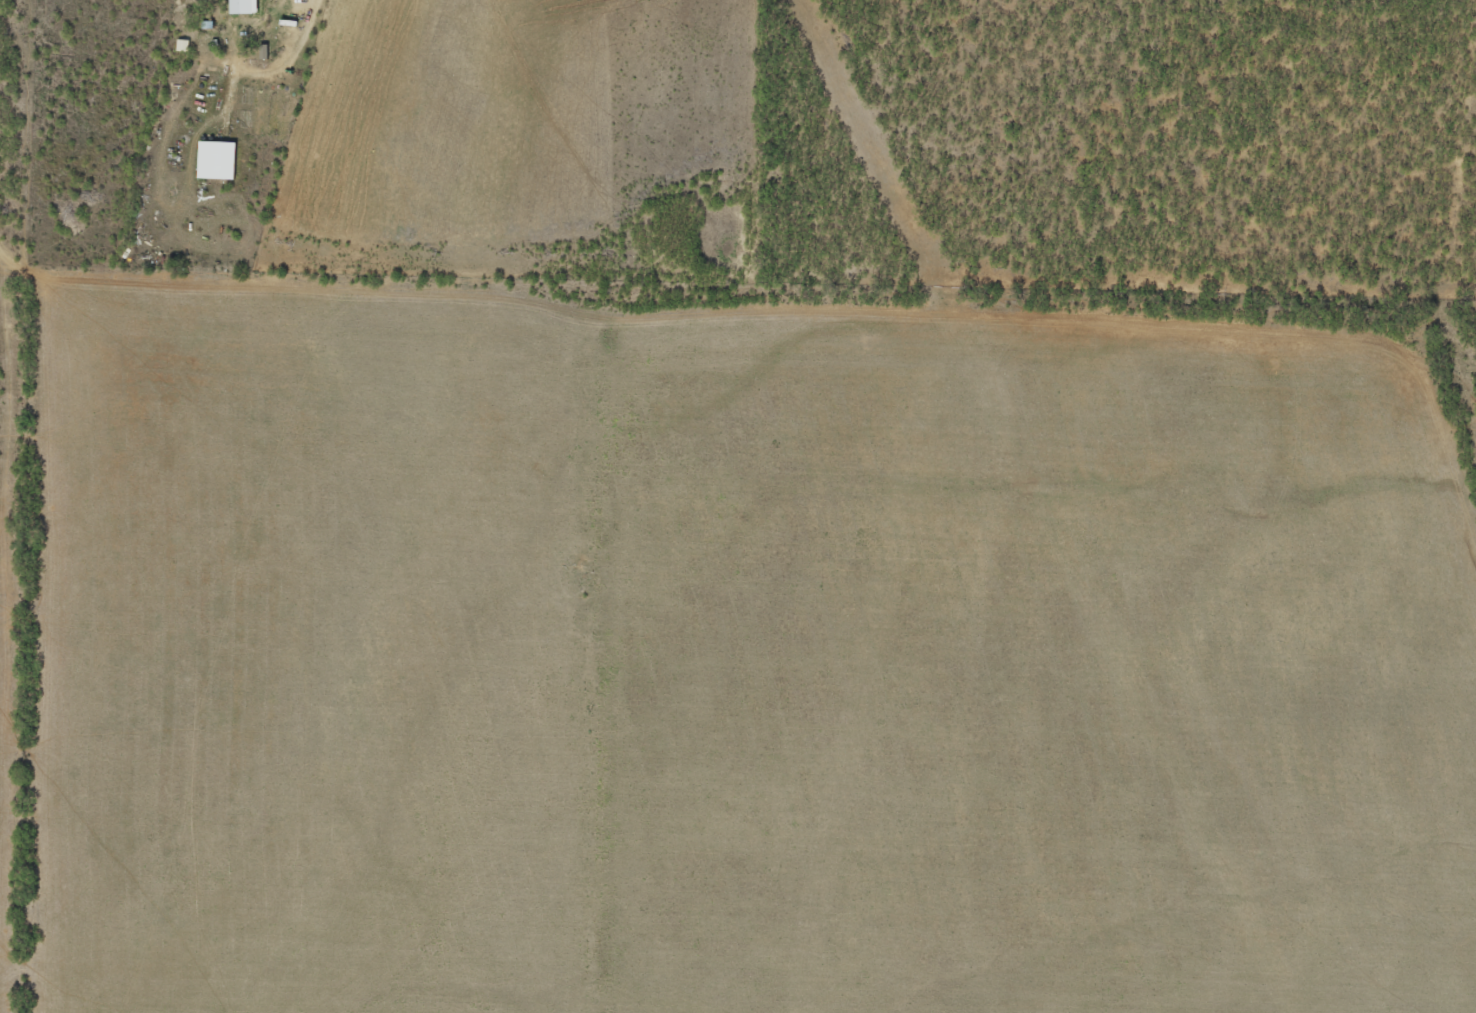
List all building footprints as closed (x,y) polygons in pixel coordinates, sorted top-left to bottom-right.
[(194,179),(231,179),(232,142),(195,141),(194,179)]
